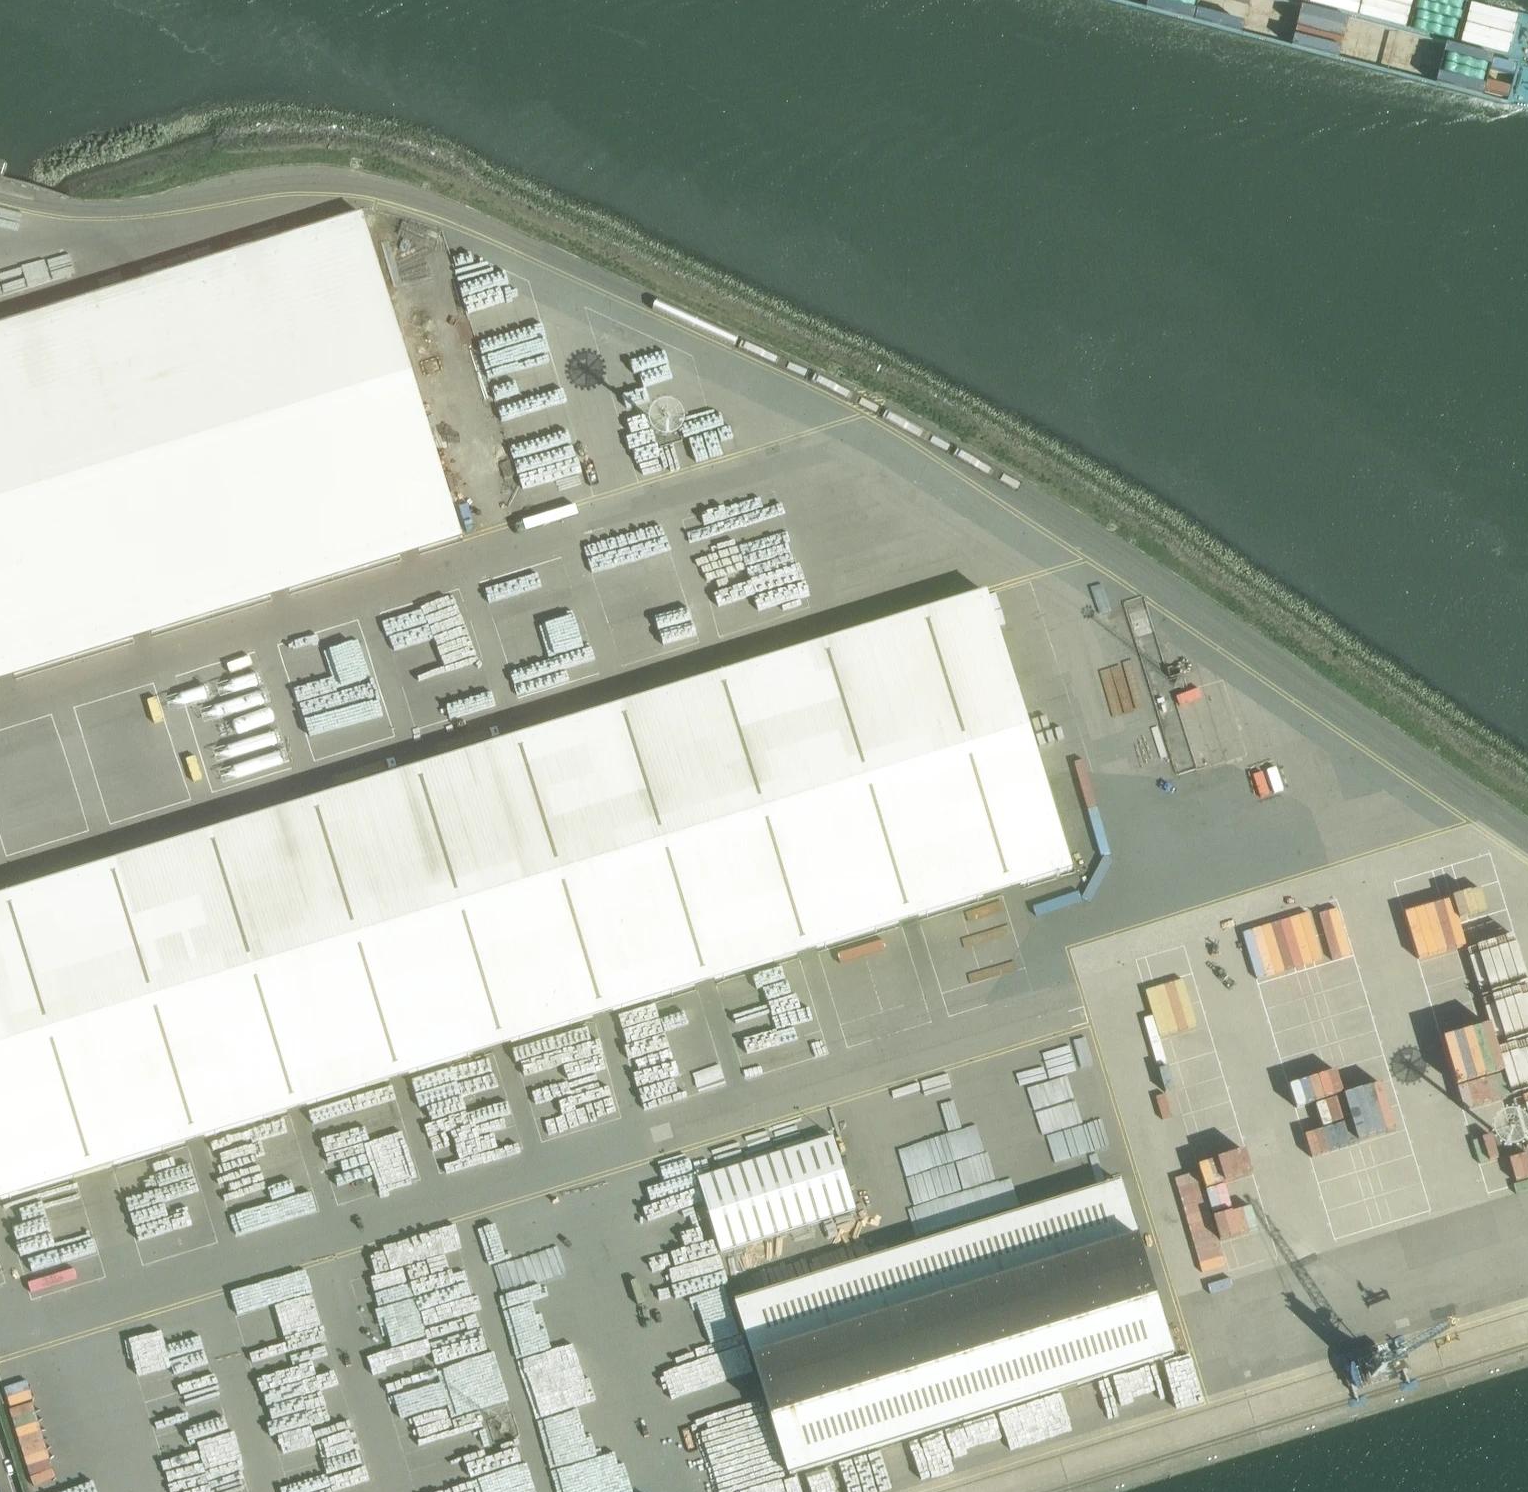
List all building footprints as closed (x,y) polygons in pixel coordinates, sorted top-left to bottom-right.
[(240,607),(462,538),(362,215),(0,327),(0,681),(240,607)] [(0,898),(0,1201),(1072,871),(987,595),(0,898)] [(699,1180),(721,1253),(855,1211),(832,1138),(699,1180)] [(790,1475),(1172,1355),(1118,1184),(737,1303),(790,1475)] [(1068,1391),(1058,1396),(1067,1416),(1088,1406),(1081,1390),(1070,1395),(1068,1391)]
